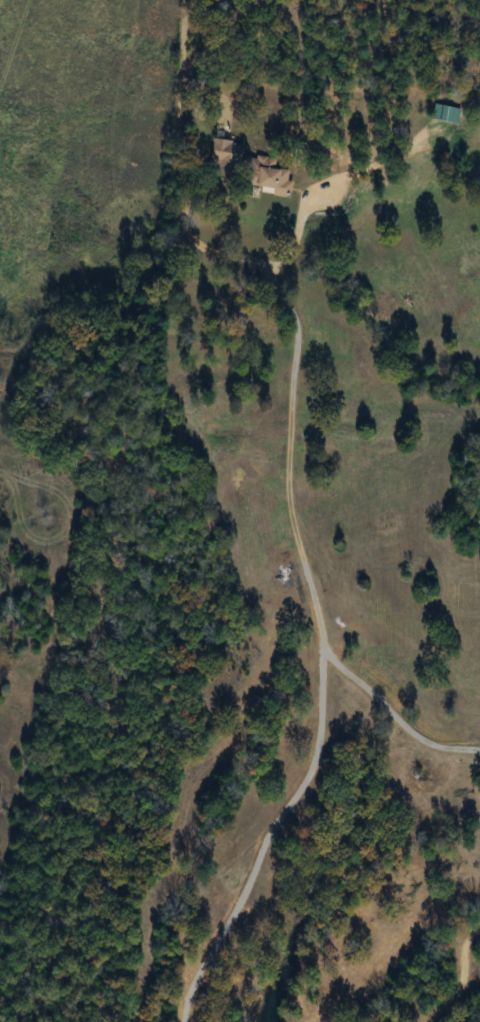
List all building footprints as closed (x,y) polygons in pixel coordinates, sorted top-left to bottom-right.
[(459,112),(432,106),(429,121),(456,127),(459,112)] [(242,190),(288,195),(291,171),(273,169),(274,160),(243,157),(244,144),(208,141),(204,179),(221,181),(223,166),(244,168),(242,190)]
